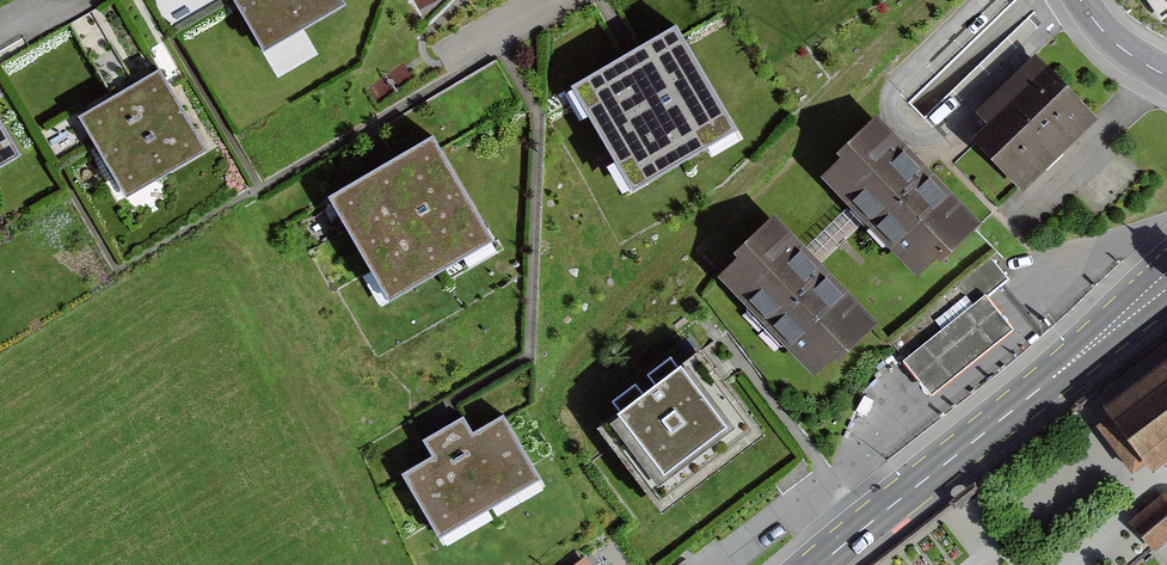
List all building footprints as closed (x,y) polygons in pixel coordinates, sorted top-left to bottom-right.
[(265,47),(340,5),(337,0),(239,0),(265,47)] [(1160,24),(1166,19),(1166,0),(1143,0),(1160,24)] [(676,28),(571,89),(633,194),(738,133),(676,28)] [(1097,114),(1035,53),(978,111),(991,124),(978,137),(1026,185),(1097,114)] [(159,78),(85,120),(127,194),(201,152),(159,78)] [(978,217),(875,115),(839,152),(842,156),(825,174),(918,267),(936,249),(941,254),(978,217)] [(16,157),(0,129),(0,166),(16,157)] [(433,146),(335,203),(391,299),(489,242),(433,146)] [(876,317),(773,216),(736,253),(740,257),(722,275),(816,368),(834,350),(839,354),(876,317)] [(1006,277),(991,259),(894,338),(909,355),(986,293),(1006,277)] [(986,293),(909,355),(925,375),(936,389),(1013,326),(1003,314),(986,293)] [(1104,403),(1153,465),(1166,454),(1166,353),(1104,403)] [(699,356),(599,431),(662,515),(763,440),(699,356)] [(437,461),(408,478),(442,535),(537,481),(503,423),(472,442),(461,423),(427,443),(437,461)] [(1130,523),(1153,551),(1166,539),(1166,494),(1130,523)] [(582,553),(566,564),(592,564),(582,553)]
